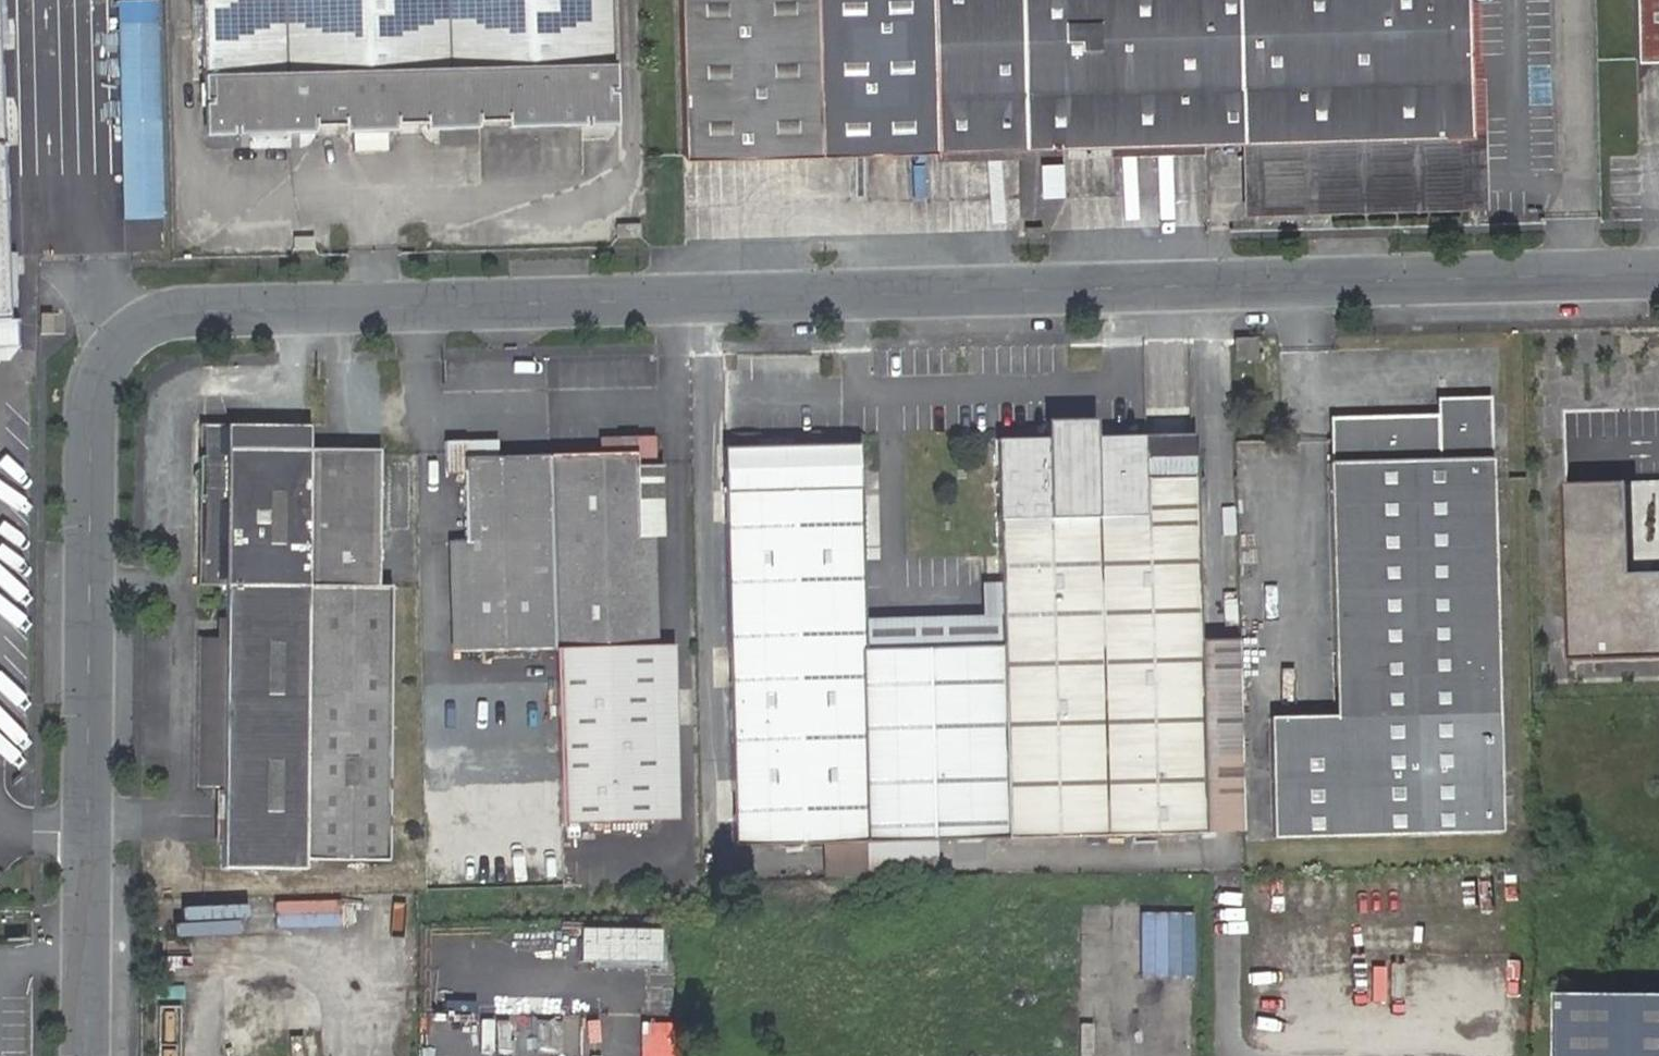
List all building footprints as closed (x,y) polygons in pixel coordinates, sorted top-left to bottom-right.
[(406,0),(202,0),(204,79),(205,133),(257,132),(318,130),(339,130),(398,128),(409,128),(406,0)] [(409,128),(421,128),(480,126),(502,126),(562,124),(582,124),(615,123),(614,69),(612,0),(406,0),(409,128)] [(682,153),(1023,144),(1019,0),(678,0),(682,153)] [(1241,139),(1471,133),(1469,77),(1467,0),(1019,0),(1023,144),(1204,140),(1241,139)] [(1636,59),(1658,58),(1658,0),(1634,0),(1636,59)] [(160,22),(122,23),(126,219),(164,218),(160,22)] [(1471,133),(1241,139),(1243,214),(1488,207),(1485,76),(1469,77),(1471,133)] [(9,320),(0,101),(0,320),(9,320)] [(382,132),(355,132),(355,148),(381,149),(382,132)] [(1026,226),(1026,237),(1042,237),(1042,226),(1026,226)] [(0,320),(0,347),(17,347),(17,320),(9,320),(0,320)] [(1258,361),(1257,338),(1234,339),(1235,362),(1258,361)] [(1274,839),(1502,832),(1499,715),(1493,478),(1493,459),(1492,398),(1437,400),(1438,416),(1329,419),(1330,440),(1331,464),(1329,464),(1336,716),(1270,718),(1274,839)] [(1082,422),(1083,438),(1097,437),(1097,422),(1082,422)] [(198,585),(225,586),(309,587),(377,587),(379,451),(352,451),(327,450),(310,450),(310,425),(197,426),(198,585)] [(600,454),(549,455),(555,649),(658,646),(654,535),(638,536),(636,466),(656,466),(655,435),(600,437),(600,454)] [(1147,478),(1196,477),(1195,450),(1195,435),(1192,435),(1146,436),(1147,478)] [(1097,437),(1083,438),(996,440),(1003,647),(968,648),(972,841),(1008,839),(1206,834),(1203,698),(1202,667),(1201,641),(1196,477),(1147,478),(1146,436),(1097,437)] [(555,649),(549,455),(497,457),(497,443),(445,445),(446,474),(463,474),(465,541),(449,541),(453,652),(555,649)] [(859,445),(724,449),(735,847),(972,841),(968,648),(865,651),(859,445)] [(656,466),(636,466),(638,536),(654,535),(663,535),(661,465),(656,466)] [(1563,477),(1568,656),(1658,654),(1658,571),(1631,571),(1630,475),(1563,477)] [(309,587),(225,586),(225,619),(225,630),(225,639),(200,639),(198,787),(223,787),(223,799),(223,815),(223,842),(222,869),(306,870),(306,860),(389,861),(391,588),(377,587),(309,587)] [(1203,698),(1206,834),(1245,832),(1241,643),(1201,646),(1202,667),(1203,698)] [(658,646),(555,649),(561,820),(663,817),(658,646)] [(674,646),(658,646),(663,817),(679,817),(674,646)] [(1558,994),(1557,1055),(1658,1055),(1658,995),(1558,994)] [(159,1007),(159,1055),(180,1055),(179,1007),(159,1007)]
